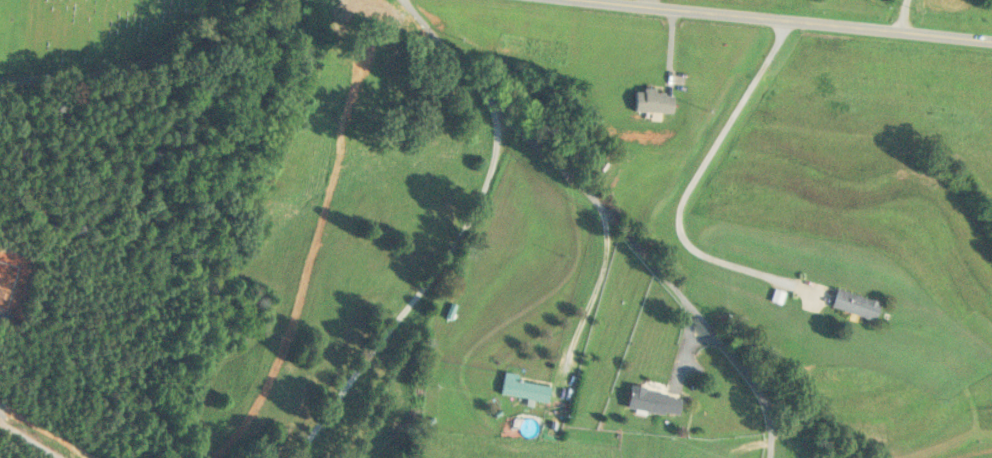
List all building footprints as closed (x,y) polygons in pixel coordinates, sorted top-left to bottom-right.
[(634,90),(634,111),(672,112),(672,91),(634,90)] [(830,307),(873,320),(879,301),(835,288),(830,307)] [(547,403),(550,387),(502,377),(499,393),(547,403)] [(625,408),(677,417),(681,397),(629,387),(625,408)]
